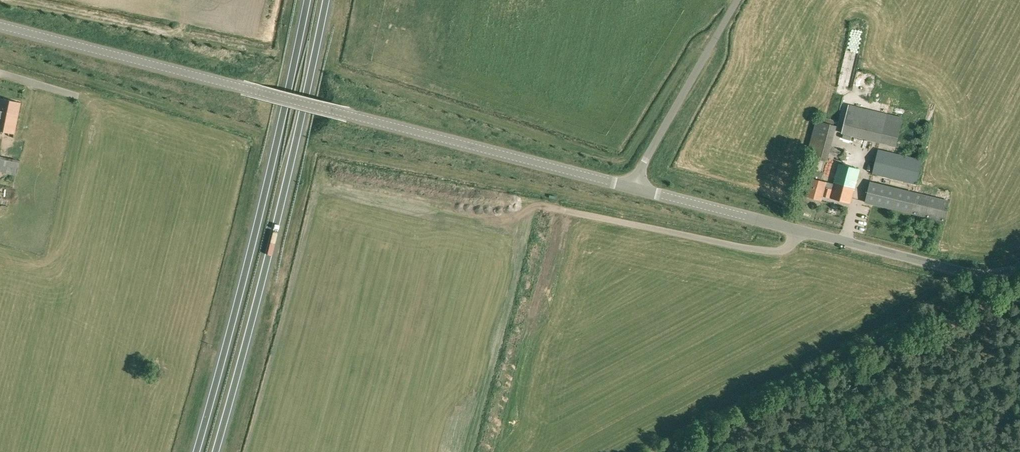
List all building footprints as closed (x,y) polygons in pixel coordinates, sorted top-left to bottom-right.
[(20,103),(0,99),(0,131),(14,134),(20,103)] [(907,118),(847,104),(844,115),(848,116),(844,134),(900,147),(907,118)] [(837,125),(823,122),(817,120),(807,156),(827,161),(837,125)] [(18,160),(0,156),(0,172),(15,175),(16,173),(18,160)] [(879,162),(876,176),(920,186),(924,173),(879,162)] [(850,203),(859,170),(839,164),(834,184),(826,182),(825,182),(821,181),(823,173),(815,170),(813,179),(812,179),(807,196),(821,200),(822,195),(850,203)] [(944,222),(949,200),(870,181),(865,202),(944,222)]
